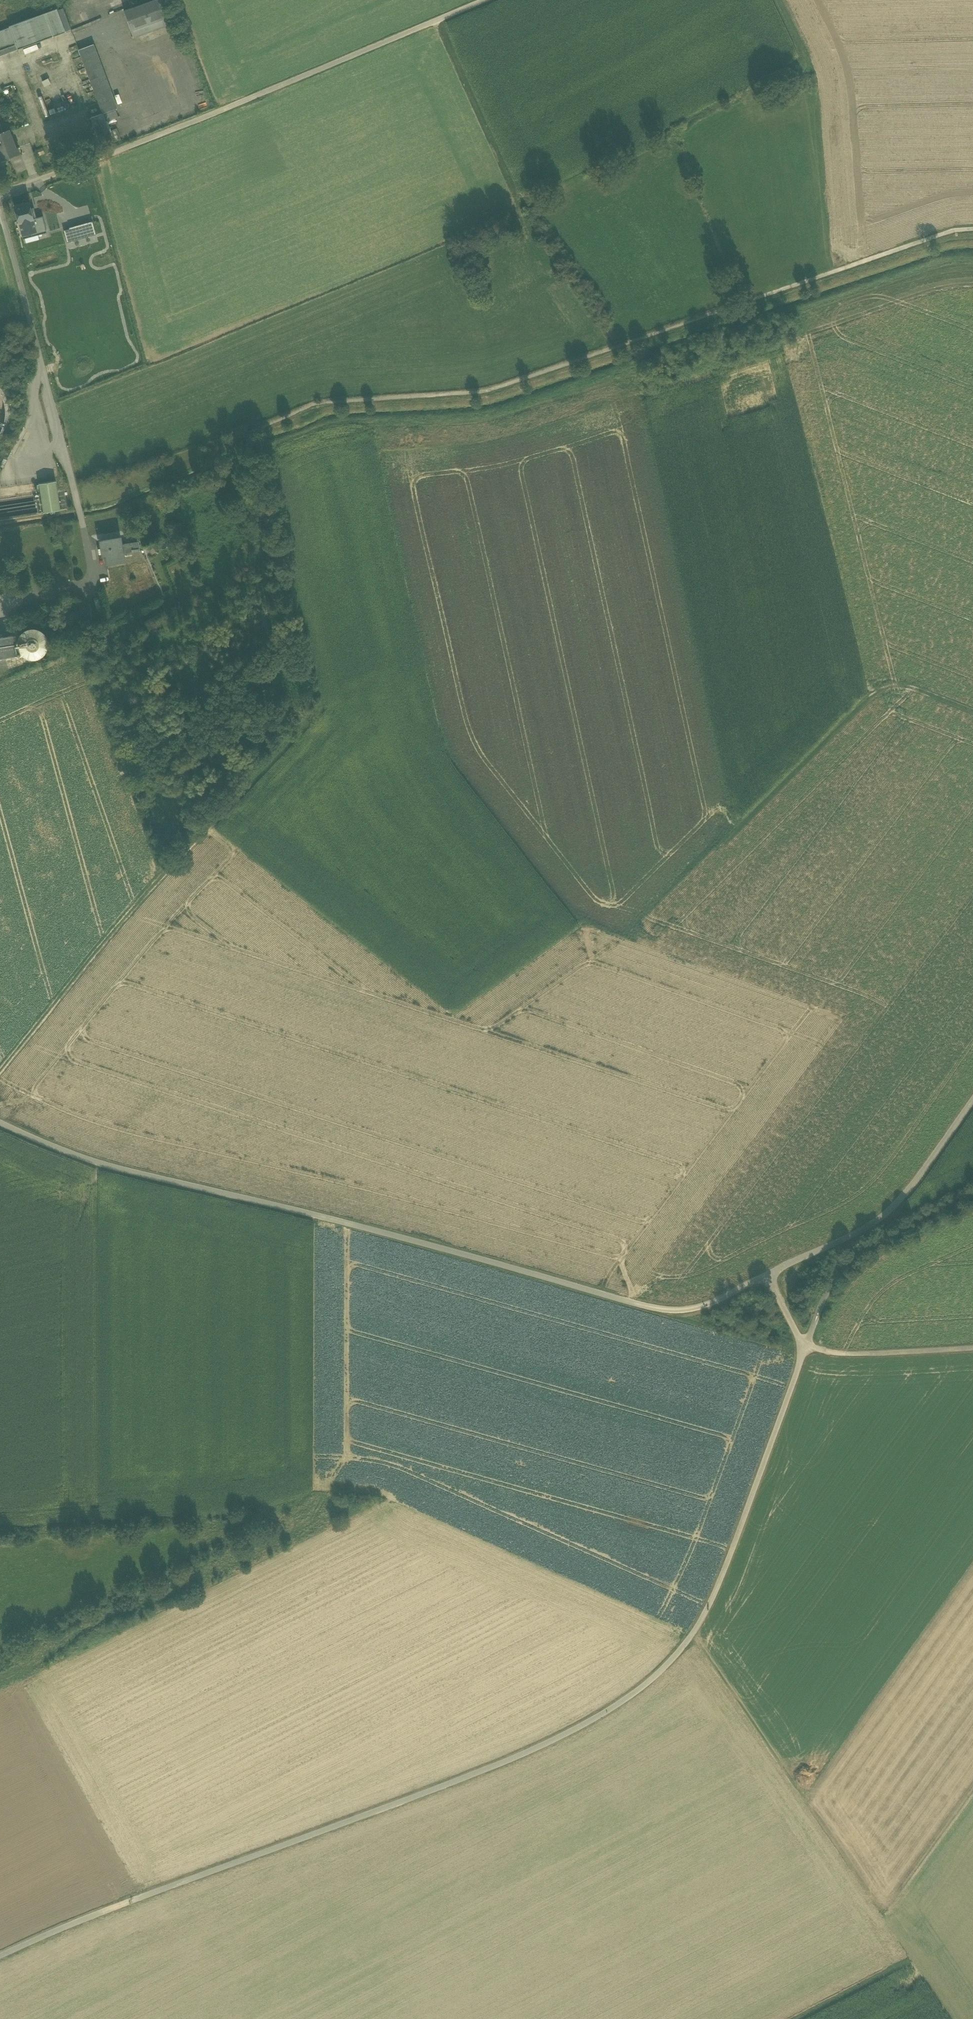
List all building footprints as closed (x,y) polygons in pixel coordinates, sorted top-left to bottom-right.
[(134,38),(171,25),(162,0),(151,0),(124,10),(134,38)] [(54,10),(42,15),(51,38),(63,34),(54,10)] [(16,51),(51,38),(42,15),(7,28),(7,29),(14,46),(16,51)] [(14,46),(7,29),(0,31),(0,51),(14,46)] [(0,51),(0,57),(16,51),(14,46),(0,51)] [(78,51),(100,115),(105,112),(113,110),(91,46),(83,49),(78,51)] [(88,119),(97,144),(109,140),(100,115),(88,119)] [(113,140),(120,139),(118,127),(111,128),(113,140)] [(18,155),(16,150),(15,150),(8,131),(2,133),(0,134),(0,162),(18,155)] [(16,205),(20,222),(35,218),(31,201),(16,205)] [(35,218),(20,222),(23,232),(47,225),(45,216),(35,218)] [(67,234),(70,244),(99,236),(96,225),(67,234)] [(22,242),(40,237),(38,231),(20,236),(22,242)] [(41,495),(44,512),(61,510),(56,480),(39,483),(41,495)] [(0,501),(0,519),(44,512),(41,495),(0,501)] [(106,554),(107,563),(124,560),(123,553),(122,544),(121,537),(104,540),(105,545),(101,546),(103,555),(106,554)] [(122,544),(123,553),(140,550),(139,541),(122,544)] [(22,653),(27,657),(34,658),(40,656),(45,652),(48,646),(48,641),(46,635),(42,631),(38,628),(32,627),(27,628),(23,631),(20,634),(0,638),(0,656),(22,653)]
